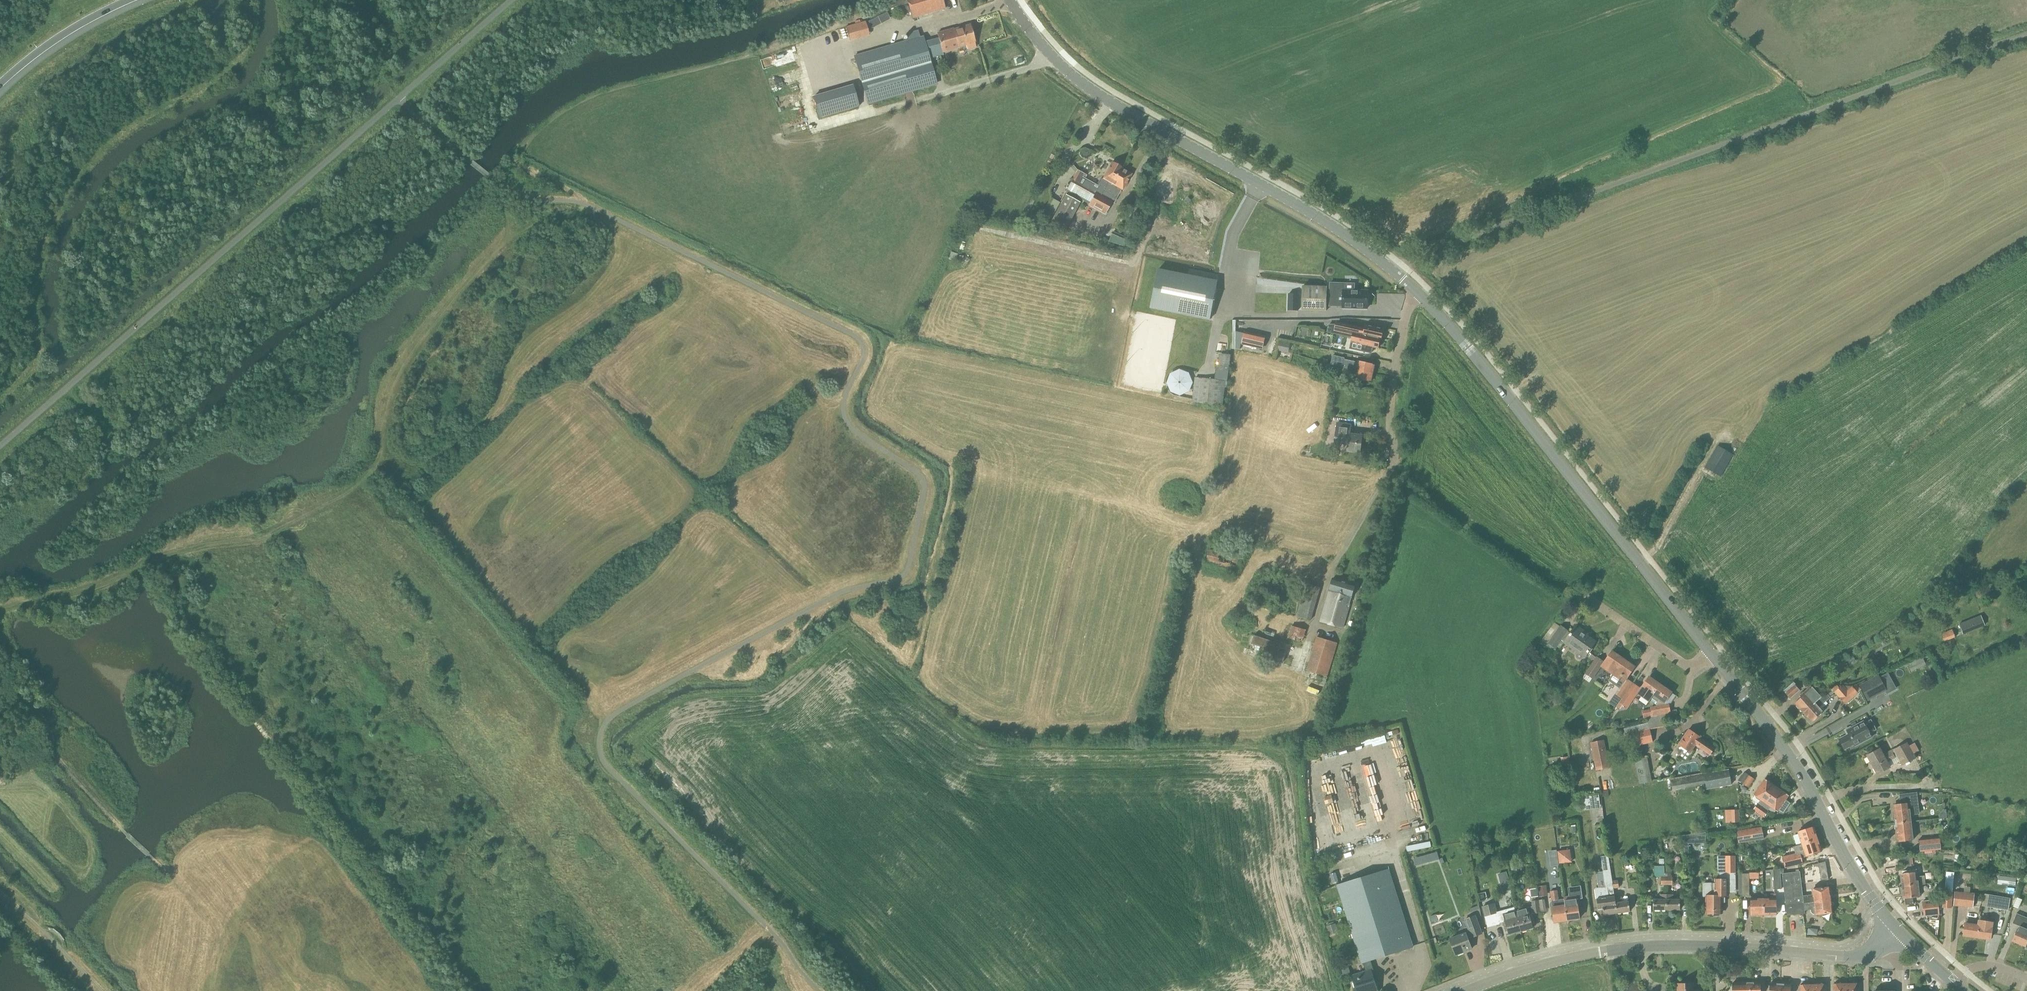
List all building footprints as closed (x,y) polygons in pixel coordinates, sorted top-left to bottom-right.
[(894,8),(908,4),(912,18),(946,8),(943,0),(892,0),(894,8)] [(856,22),(861,38),(900,26),(895,11),(856,22)] [(954,29),(937,33),(940,44),(933,47),(935,57),(943,54),(943,52),(959,47),(966,45),(967,49),(976,47),(974,42),(975,42),(970,24),(954,29)] [(908,82),(934,75),(923,36),(920,37),(918,31),(906,34),(908,41),(855,57),(864,88),(906,75),(908,82)] [(830,115),(824,94),(814,96),(820,118),(830,115)] [(1084,149),(1081,151),(1081,154),(1083,156),(1086,157),(1088,155),(1089,152),(1087,149),(1084,149)] [(1096,193),(1101,195),(1104,189),(1107,183),(1111,185),(1121,167),(1112,163),(1096,193)] [(1127,181),(1131,174),(1121,168),(1121,167),(1111,185),(1107,183),(1104,189),(1101,195),(1096,193),(1090,204),(1105,212),(1111,201),(1109,200),(1113,193),(1117,195),(1122,186),(1123,186),(1126,180),(1127,181)] [(1090,204),(1096,193),(1072,180),(1066,191),(1090,204)] [(1066,195),(1050,225),(1051,226),(1050,228),(1056,232),(1058,229),(1064,232),(1080,202),(1066,195)] [(1111,234),(1108,241),(1124,247),(1125,246),(1127,246),(1129,241),(1111,234)] [(958,254),(951,252),(948,259),(955,262),(958,254)] [(1210,320),(1218,281),(1159,269),(1151,308),(1210,320)] [(1343,307),(1343,308),(1368,308),(1368,291),(1344,290),(1344,283),(1330,283),(1329,306),(1343,307)] [(1329,324),(1327,332),(1341,335),(1339,339),(1352,342),(1353,337),(1354,333),(1380,339),(1381,339),(1383,329),(1366,325),(1365,328),(1336,322),(1336,324),(1329,324)] [(1265,337),(1245,331),(1242,343),(1261,348),(1265,337)] [(1371,351),(1372,347),(1378,348),(1378,346),(1379,346),(1381,341),(1380,341),(1380,339),(1354,333),(1353,337),(1352,342),(1351,347),(1371,351)] [(1291,343),(1280,340),(1278,350),(1289,352),(1291,343)] [(1333,355),(1331,365),(1339,366),(1341,367),(1374,373),(1375,365),(1358,361),(1357,362),(1344,359),(1345,358),(1333,355)] [(1208,404),(1223,407),(1225,387),(1227,388),(1229,365),(1217,363),(1215,380),(1195,378),(1193,401),(1208,404)] [(1339,367),(1322,363),(1321,371),(1329,373),(1329,370),(1338,372),(1336,378),(1347,382),(1349,375),(1354,376),(1354,378),(1372,382),(1374,373),(1341,367),(1339,366),(1339,367)] [(1362,436),(1350,434),(1351,424),(1337,423),(1335,443),(1348,444),(1347,451),(1360,452),(1362,436)] [(1733,455),(1717,446),(1705,467),(1721,476),(1733,455)] [(1330,591),(1321,620),(1342,627),(1351,597),(1352,597),(1355,584),(1333,578),(1329,590),(1330,591)] [(1311,620),(1320,586),(1307,583),(1297,616),(1311,620)] [(1985,626),(1981,616),(1959,624),(1962,634),(1985,626)] [(1247,622),(1238,620),(1237,628),(1246,630),(1247,622)] [(1287,638),(1291,639),(1303,642),(1306,630),(1291,625),(1287,638)] [(1561,626),(1551,639),(1548,643),(1549,644),(1547,647),(1552,651),(1554,647),(1555,648),(1561,639),(1564,641),(1564,642),(1577,651),(1578,650),(1586,655),(1585,656),(1585,657),(1588,653),(1589,654),(1590,652),(1589,651),(1591,648),(1595,641),(1582,632),(1583,631),(1575,625),(1570,633),(1567,631),(1567,630),(1561,626)] [(1941,633),(1944,641),(1955,637),(1952,629),(1941,633)] [(1317,636),(1316,639),(1311,655),(1307,671),(1327,677),(1331,662),(1338,642),(1317,636)] [(1604,663),(1603,662),(1597,657),(1585,674),(1592,678),(1601,666),(1613,674),(1614,672),(1617,668),(1623,659),(1612,651),(1604,663)] [(1921,656),(1907,663),(1911,671),(1926,665),(1921,656)] [(1626,678),(1634,666),(1623,659),(1617,668),(1614,672),(1613,674),(1624,682),(1615,694),(1621,698),(1632,682),(1626,678)] [(1884,684),(1891,680),(1888,673),(1880,676),(1884,684)] [(1880,676),(1879,675),(1860,685),(1868,701),(1887,690),(1884,684),(1880,676)] [(1649,677),(1638,693),(1649,701),(1651,698),(1660,684),(1649,677)] [(1628,703),(1632,697),(1639,687),(1633,682),(1622,698),(1628,703)] [(1786,692),(1791,698),(1800,690),(1793,682),(1784,690),(1786,692)] [(1651,698),(1657,702),(1655,704),(1657,706),(1650,707),(1651,710),(1642,711),(1643,717),(1670,713),(1669,704),(1665,705),(1665,701),(1671,692),(1660,684),(1651,698)] [(1845,704),(1858,692),(1852,686),(1847,690),(1842,685),(1834,692),(1845,704)] [(1804,696),(1795,703),(1797,705),(1796,706),(1798,708),(1800,708),(1803,712),(1821,697),(1811,686),(1810,688),(1810,687),(1802,695),(1803,694),(1804,696)] [(1823,712),(1819,707),(1830,697),(1826,693),(1821,697),(1803,712),(1808,717),(1807,718),(1809,720),(1811,720),(1812,722),(1823,712)] [(1845,749),(1855,744),(1856,746),(1872,737),(1870,733),(1875,730),(1870,721),(1864,723),(1863,722),(1847,730),(1849,734),(1840,739),(1845,749)] [(1653,741),(1648,723),(1632,727),(1634,733),(1636,733),(1639,745),(1653,741)] [(1690,752),(1695,745),(1710,755),(1715,748),(1700,738),(1700,737),(1699,736),(1694,732),(1694,733),(1689,730),(1684,738),(1683,737),(1670,755),(1677,760),(1684,748),(1690,752)] [(1604,740),(1590,742),(1596,771),(1609,768),(1604,740)] [(1904,764),(1916,758),(1908,744),(1907,742),(1882,754),(1879,749),(1867,755),(1878,774),(1890,768),(1887,762),(1899,755),(1904,764)] [(1570,765),(1568,757),(1561,758),(1562,766),(1570,765)] [(1648,757),(1636,759),(1641,784),(1652,782),(1648,757)] [(1672,790),(1705,784),(1706,789),(1731,784),(1729,770),(1703,774),(1671,780),(1672,790)] [(1749,775),(1743,784),(1748,788),(1754,779),(1749,775)] [(1757,804),(1753,810),(1758,814),(1776,789),(1765,781),(1755,795),(1762,800),(1758,805),(1757,804)] [(1787,796),(1776,789),(1758,814),(1764,818),(1769,812),(1768,811),(1771,806),(1777,810),(1778,808),(1784,812),(1790,803),(1784,799),(1787,796)] [(1599,794),(1583,796),(1584,803),(1599,802),(1599,794)] [(1895,823),(1896,824),(1912,822),(1911,815),(1919,814),(1918,803),(1917,803),(1917,801),(1916,794),(1900,796),(1901,803),(1902,803),(1902,805),(1894,806),(1894,812),(1893,812),(1894,822),(1895,823)] [(1739,810),(1729,810),(1730,823),(1736,822),(1740,822),(1739,810)] [(1895,830),(1896,830),(1898,842),(1913,840),(1911,822),(1895,824),(1896,825),(1894,827),(1895,830)] [(1739,843),(1764,839),(1762,826),(1736,830),(1739,843)] [(1802,844),(1817,840),(1817,838),(1817,837),(1816,834),(1815,834),(1814,831),(1814,832),(1812,827),(1798,832),(1802,844)] [(1705,832),(1682,835),(1683,844),(1689,844),(1705,843),(1705,832)] [(1940,836),(1919,839),(1920,852),(1941,849),(1940,836)] [(1817,840),(1802,844),(1806,857),(1820,852),(1819,848),(1820,847),(1819,846),(1820,845),(1819,841),(1818,841),(1817,840)] [(1570,850),(1558,851),(1560,864),(1571,863),(1570,850)] [(1783,857),(1786,868),(1803,863),(1800,853),(1783,857)] [(1609,856),(1601,857),(1606,887),(1596,889),(1598,899),(1596,899),(1598,909),(1603,908),(1604,915),(1614,914),(1617,914),(1615,898),(1614,888),(1613,881),(1609,856)] [(1721,913),(1721,902),(1724,902),(1724,890),(1735,890),(1734,856),(1726,856),(1726,872),(1723,872),(1723,879),(1715,880),(1715,884),(1703,884),(1703,896),(1707,896),(1707,914),(1709,914),(1710,915),(1713,915),(1714,914),(1716,914),(1716,913),(1721,913)] [(1829,879),(1826,862),(1818,864),(1819,866),(1821,880),(1829,879)] [(1655,878),(1661,877),(1661,884),(1666,884),(1666,877),(1665,877),(1664,865),(1654,866),(1655,878)] [(1337,885),(1361,963),(1363,962),(1370,960),(1413,947),(1389,869),(1337,885)] [(1781,890),(1780,871),(1780,870),(1773,870),(1774,891),(1781,890)] [(1749,874),(1742,874),(1742,896),(1751,896),(1750,879),(1759,879),(1759,875),(1763,875),(1763,872),(1749,873),(1749,874)] [(1814,895),(1803,896),(1800,872),(1782,874),(1786,905),(1831,900),(1830,894),(1831,893),(1831,890),(1829,889),(1829,887),(1813,889),(1814,895)] [(1917,872),(1901,874),(1902,880),(1901,881),(1902,884),(1903,885),(1903,886),(1918,884),(1925,884),(1924,876),(1918,877),(1917,872)] [(2015,886),(2016,878),(2008,877),(2007,885),(2015,886)] [(1920,897),(1918,884),(1903,886),(1903,888),(1902,889),(1902,892),(1903,893),(1904,899),(1905,899),(1906,905),(1914,904),(1913,897),(1920,897)] [(1539,887),(1540,897),(1549,896),(1548,886),(1539,887)] [(1567,920),(1565,905),(1565,901),(1564,899),(1559,900),(1557,890),(1550,891),(1553,907),(1552,907),(1554,922),(1567,920)] [(1944,892),(1943,907),(1952,908),(1953,893),(1944,892)] [(1955,892),(1954,905),(1974,907),(1975,893),(1955,892)] [(1565,901),(1565,905),(1567,920),(1580,919),(1578,904),(1577,898),(1576,893),(1569,894),(1570,900),(1565,901)] [(1763,899),(1764,915),(1765,915),(1766,916),(1768,916),(1770,915),(1772,915),(1772,914),(1777,913),(1777,899),(1776,899),(1776,894),(1771,894),(1771,899),(1763,899)] [(1985,894),(1983,903),(1983,906),(1994,908),(1994,905),(2002,906),(2001,909),(2008,910),(2010,899),(1985,894)] [(1667,910),(1666,895),(1661,895),(1660,899),(1653,900),(1653,910),(1667,910)] [(1666,895),(1667,910),(1680,910),(1680,899),(1673,899),(1673,895),(1666,895)] [(1621,897),(1615,898),(1617,914),(1630,912),(1629,901),(1621,902),(1621,897)] [(1764,915),(1763,899),(1751,899),(1751,914),(1755,913),(1755,915),(1757,915),(1758,916),(1761,916),(1762,915),(1764,915)] [(1532,906),(1515,911),(1517,917),(1519,932),(1533,928),(1531,923),(1534,922),(1531,914),(1540,913),(1538,900),(1532,901),(1532,906)] [(1810,910),(1811,911),(1814,914),(1816,914),(1816,915),(1832,913),(1832,911),(1833,910),(1833,907),(1831,906),(1831,900),(1786,905),(1787,916),(1805,914),(1804,911),(1810,910)] [(1937,900),(1923,902),(1924,916),(1939,914),(1937,900)] [(1494,903),(1483,906),(1488,926),(1494,924),(1503,922),(1505,930),(1507,929),(1509,935),(1519,932),(1517,917),(1515,911),(1513,911),(1512,908),(1497,912),(1494,903)] [(2017,913),(2012,923),(2019,926),(2013,941),(2026,946),(2026,943),(2026,918),(2017,913)] [(1469,931),(1450,939),(1456,955),(1472,949),(1468,938),(1471,937),(1471,938),(1482,934),(1475,916),(1465,920),(1469,931)] [(1979,921),(1979,925),(1977,937),(1990,939),(1992,927),(1993,917),(1987,917),(1987,922),(1979,921)] [(1977,937),(1979,925),(1965,923),(1964,935),(1977,937)] [(1374,978),(1376,978),(1370,960),(1363,962),(1366,972),(1352,976),(1357,990),(1378,990),(1374,978)] [(1700,990),(1692,990),(1692,984),(1693,984),(1690,984),(1690,982),(1684,983),(1685,984),(1678,984),(1678,985),(1680,984),(1680,990),(1700,990)] [(1733,983),(1733,990),(1751,990),(1751,983),(1750,983),(1749,982),(1745,982),(1745,983),(1733,983)] [(1751,990),(1761,990),(1761,983),(1757,983),(1756,982),(1753,982),(1752,983),(1751,983),(1751,990)] [(1781,984),(1780,984),(1779,983),(1776,983),(1774,984),(1771,983),(1770,990),(1780,990),(1781,984)]
